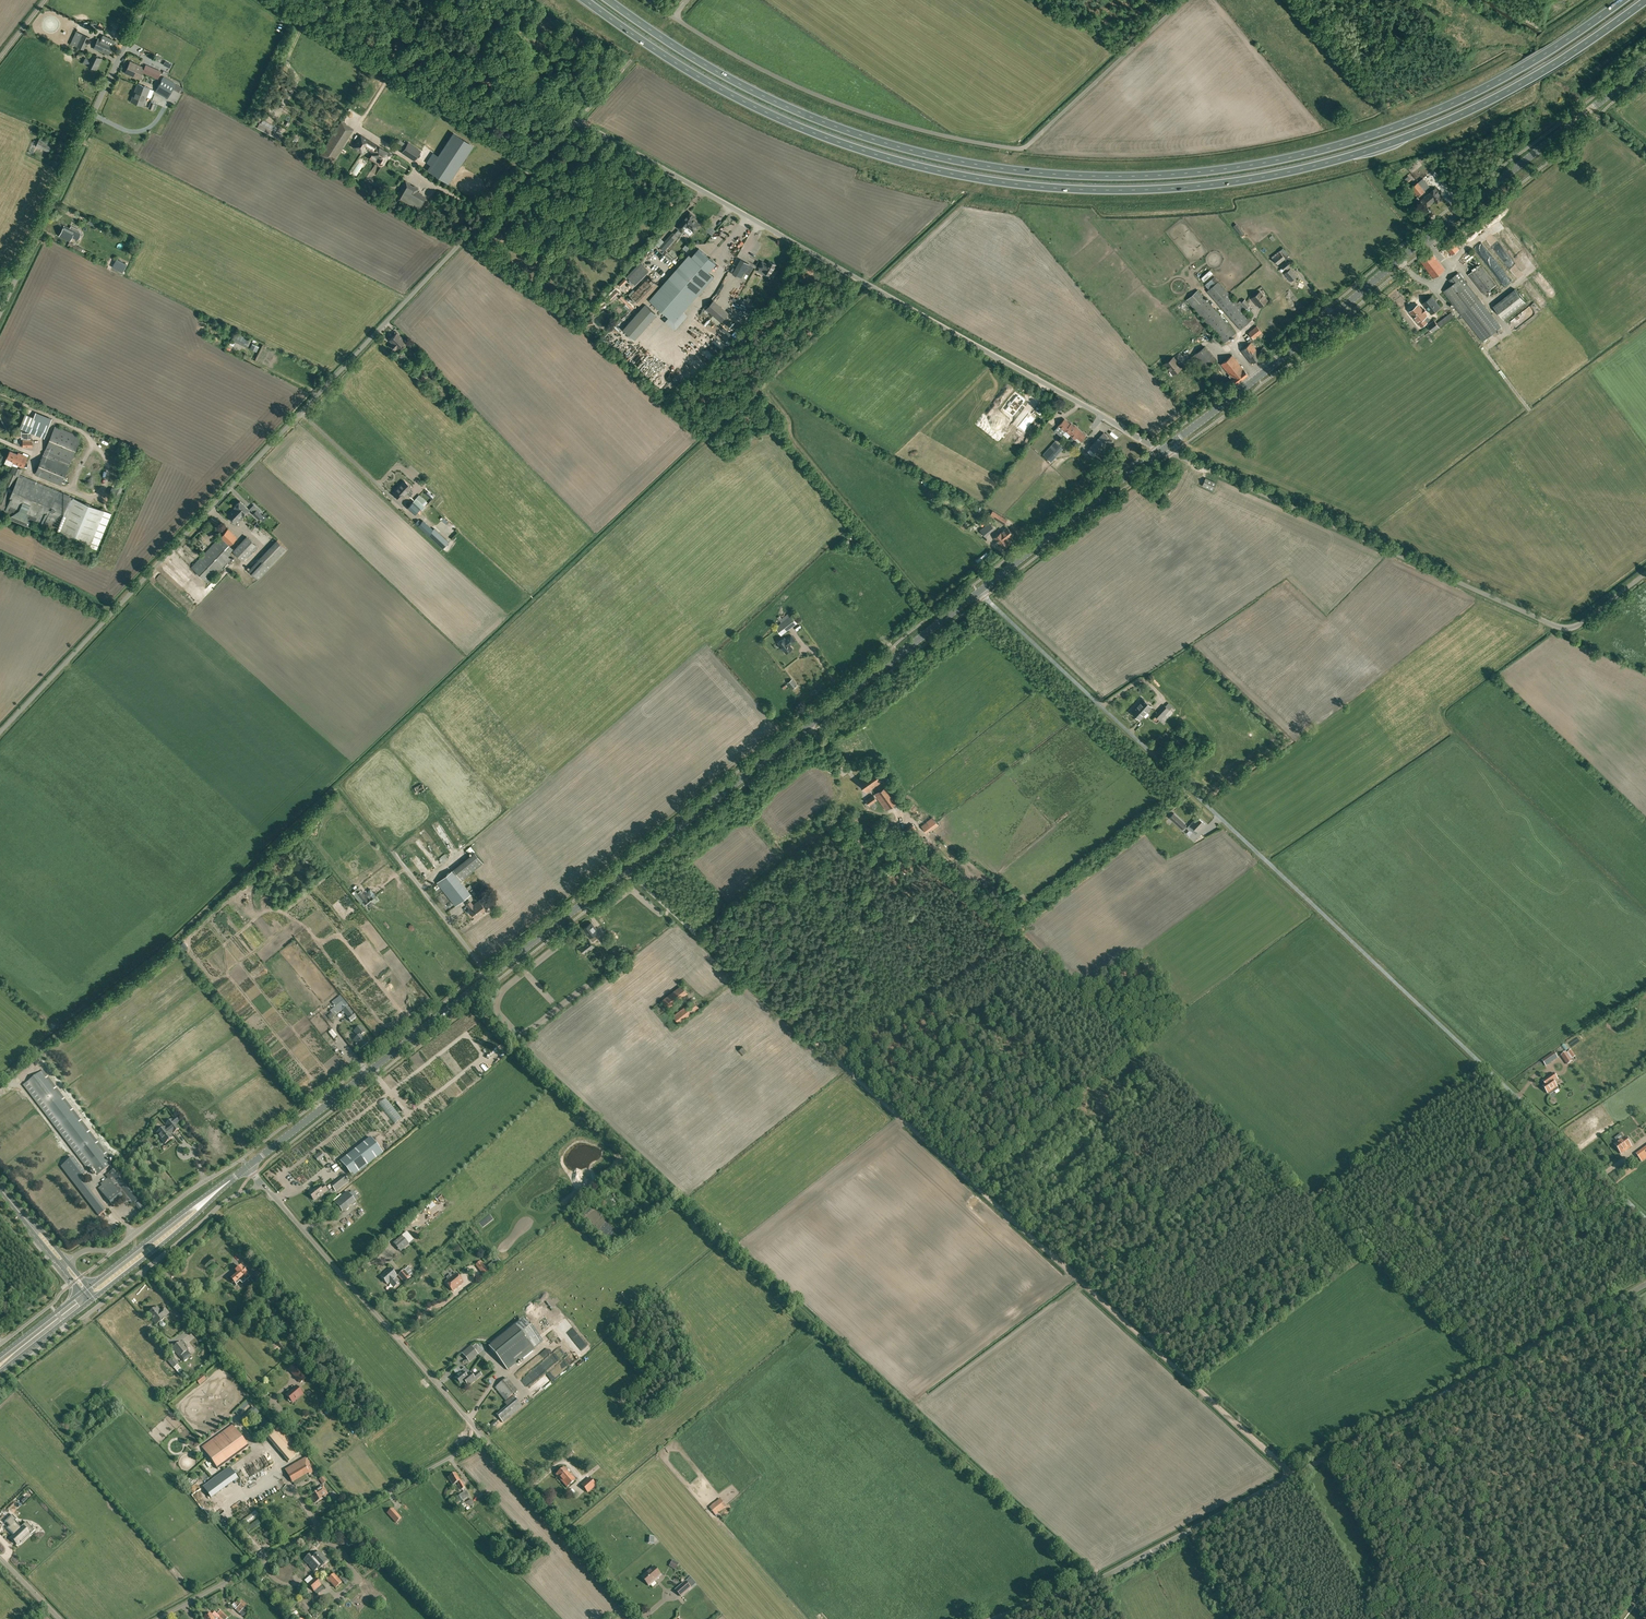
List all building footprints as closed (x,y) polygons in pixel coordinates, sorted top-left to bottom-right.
[(84,49),(89,37),(81,33),(76,45),(84,49)] [(113,45),(98,38),(94,48),(108,55),(113,45)] [(95,70),(96,69),(101,58),(92,54),(86,65),(92,67),(91,68),(95,70)] [(146,65),(144,68),(130,61),(125,73),(140,79),(143,71),(158,78),(161,71),(146,65)] [(168,98),(176,83),(164,76),(155,91),(168,98)] [(275,110),(287,90),(290,85),(285,82),(282,87),(271,108),(275,110)] [(143,106),(146,97),(150,88),(138,83),(134,92),(131,101),(143,106)] [(151,101),(151,102),(148,108),(154,110),(157,103),(151,101)] [(353,129),(341,121),(320,155),(332,162),(353,129)] [(282,136),(277,133),(259,124),(257,127),(280,139),(282,136)] [(361,136),(354,147),(362,152),(365,147),(373,152),(372,154),(378,158),(378,159),(377,161),(377,162),(378,163),(379,164),(380,164),(381,164),(382,164),(383,163),(384,162),(387,157),(388,158),(391,154),(388,152),(388,153),(377,146),(369,141),(361,136)] [(404,149),(407,144),(399,139),(396,144),(404,149)] [(51,145),(39,140),(36,146),(48,151),(51,145)] [(422,151),(409,142),(402,153),(416,161),(422,151)] [(358,174),(365,163),(361,160),(354,171),(358,174)] [(425,197),(416,192),(418,188),(405,181),(395,198),(408,206),(408,205),(417,211),(425,197)] [(1425,190),(1420,183),(1419,182),(1411,188),(1418,196),(1425,190)] [(1443,197),(1436,187),(1429,193),(1429,194),(1422,200),(1427,206),(1434,200),(1436,202),(1443,197)] [(689,212),(677,226),(682,231),(684,229),(690,235),(693,231),(694,230),(695,230),(695,229),(696,229),(697,228),(697,227),(698,227),(698,226),(698,225),(699,224),(695,220),(693,219),(695,217),(694,217),(694,216),(693,215),(693,214),(692,214),(691,213),(690,213),(689,212)] [(78,239),(81,233),(64,226),(59,235),(70,241),(72,236),(78,239)] [(697,231),(692,237),(696,241),(701,235),(697,231)] [(678,237),(673,232),(664,241),(660,238),(656,243),(660,247),(664,250),(668,245),(670,246),(678,237)] [(1459,249),(1450,238),(1450,237),(1443,243),(1452,255),(1459,249)] [(89,252),(80,247),(70,242),(70,243),(69,242),(68,245),(78,251),(79,249),(87,254),(89,252)] [(1278,264),(1289,255),(1283,248),(1279,251),(1280,252),(1273,259),(1278,264)] [(1445,269),(1430,250),(1419,259),(1434,278),(1445,269)] [(715,267),(707,260),(698,252),(674,280),(670,277),(668,279),(657,292),(673,305),(683,292),(681,290),(683,288),(685,285),(693,292),(715,267)] [(127,264),(117,259),(113,267),(123,272),(127,264)] [(749,273),(752,269),(748,267),(750,264),(741,260),(733,273),(742,278),(746,271),(749,273)] [(763,271),(770,275),(776,265),(769,261),(767,264),(762,261),(759,267),(764,270),(763,271)] [(1284,270),(1285,269),(1287,271),(1285,273),(1291,281),(1297,276),(1289,266),(1290,265),(1286,261),(1281,266),(1284,270)] [(1492,265),(1506,283),(1512,279),(1498,261),(1492,265)] [(636,265),(616,288),(640,309),(661,286),(636,265)] [(1496,285),(1480,265),(1469,274),(1484,294),(1496,285)] [(1444,291),(1462,314),(1482,339),(1500,324),(1480,300),(1462,277),(1459,272),(1450,279),(1453,284),(1444,291)] [(1245,303),(1243,300),(1241,302),(1240,300),(1237,303),(1218,281),(1207,291),(1240,329),(1251,319),(1244,310),(1248,306),(1246,303),(1245,303)] [(738,301),(744,284),(738,282),(732,299),(738,301)] [(1526,302),(1515,288),(1494,306),(1504,319),(1526,302)] [(604,301),(607,304),(618,292),(615,289),(604,301)] [(1235,333),(1197,290),(1186,300),(1224,343),(1235,333)] [(1259,307),(1268,300),(1263,295),(1262,296),(1259,292),(1260,291),(1252,298),(1253,298),(1260,306),(1259,307)] [(1432,313),(1440,306),(1432,296),(1423,303),(1432,313)] [(750,302),(752,299),(748,297),(746,300),(744,299),(742,303),(750,307),(752,303),(750,302)] [(727,314),(713,301),(707,309),(720,321),(727,314)] [(1418,304),(1414,308),(1413,307),(1410,309),(1411,310),(1410,311),(1417,320),(1416,320),(1422,326),(1427,322),(1424,318),(1427,315),(1425,312),(1426,311),(1424,309),(1423,309),(1418,304)] [(1452,312),(1437,323),(1434,320),(1427,325),(1433,332),(1439,326),(1440,327),(1455,316),(1452,312)] [(1262,332),(1256,325),(1248,332),(1253,339),(1262,332)] [(243,344),(246,336),(235,331),(233,337),(240,340),(239,343),(243,344)] [(393,337),(390,340),(392,343),(390,345),(395,349),(397,347),(397,348),(400,345),(405,341),(397,333),(393,337)] [(1261,356),(1251,342),(1241,350),(1251,363),(1261,356)] [(1216,360),(1205,346),(1191,357),(1202,371),(1216,360)] [(409,357),(402,350),(396,355),(404,363),(409,357)] [(1232,355),(1221,364),(1230,375),(1229,376),(1232,379),(1230,380),(1234,385),(1248,374),(1244,369),(1244,370),(1232,355)] [(1174,373),(1182,367),(1181,367),(1174,357),(1174,356),(1165,363),(1170,371),(1172,369),(1174,373)] [(1010,406),(1007,404),(1003,409),(1009,413),(1008,415),(1012,418),(1025,400),(1018,395),(1010,406)] [(1021,425),(1027,429),(1036,416),(1030,412),(1021,425)] [(50,424),(33,417),(28,430),(44,437),(50,424)] [(1065,430),(1070,424),(1064,419),(1059,425),(1065,431),(1065,430)] [(1071,423),(1070,424),(1065,430),(1075,438),(1076,437),(1081,441),(1086,435),(1080,431),(1077,428),(1076,428),(1071,423)] [(61,485),(81,436),(55,425),(35,474),(61,485)] [(1113,441),(1104,432),(1089,447),(1099,456),(1113,441)] [(1128,463),(1142,452),(1131,437),(1121,444),(1128,453),(1123,457),(1128,463)] [(1063,448),(1055,441),(1043,454),(1051,461),(1063,448)] [(11,466),(14,461),(14,463),(23,467),(28,456),(18,452),(18,454),(10,450),(7,458),(5,463),(11,466)] [(0,497),(0,509),(12,514),(10,519),(31,527),(33,522),(55,532),(55,531),(58,533),(89,546),(96,549),(111,513),(104,510),(73,497),(11,471),(0,497)] [(1216,482),(1206,478),(1202,485),(1212,490),(1216,482)] [(397,490),(394,493),(401,500),(404,497),(404,496),(412,487),(404,480),(396,489),(397,490)] [(122,492),(125,483),(119,481),(116,489),(122,492)] [(425,506),(416,498),(408,507),(415,514),(418,510),(420,512),(425,506)] [(243,515),(242,515),(243,515),(249,509),(240,501),(234,507),(235,507),(243,515)] [(235,507),(227,516),(235,523),(242,515),(243,515),(235,507)] [(262,515),(256,510),(253,513),(259,519),(262,515)] [(998,514),(994,511),(993,510),(990,515),(997,519),(1004,524),(1007,519),(1000,515),(998,514)] [(418,519),(415,522),(428,534),(433,529),(423,520),(421,522),(418,519)] [(990,523),(983,528),(982,528),(980,530),(985,537),(995,529),(990,523)] [(1011,533),(1007,527),(994,537),(1003,548),(1010,542),(1006,537),(1011,533)] [(217,540),(191,567),(208,583),(233,556),(230,553),(232,550),(236,553),(243,560),(256,545),(247,536),(235,549),(230,544),(237,537),(228,528),(220,537),(217,540)] [(441,534),(439,532),(435,528),(429,535),(432,538),(434,541),(442,549),(449,542),(441,534)] [(286,549),(277,540),(249,570),(258,579),(286,549)] [(797,640),(792,634),(787,639),(785,637),(779,641),(782,646),(784,650),(785,650),(787,652),(789,651),(790,651),(792,649),(793,648),(791,644),(797,640)] [(796,686),(791,680),(787,683),(792,689),(796,686)] [(1143,698),(1131,711),(1133,714),(1139,719),(1152,707),(1150,705),(1143,698)] [(1160,711),(1168,718),(1173,713),(1169,710),(1172,707),(1168,704),(1165,706),(1165,705),(1160,711)] [(1168,718),(1160,711),(1155,716),(1163,723),(1168,718)] [(867,791),(874,786),(881,781),(873,769),(866,774),(858,779),(867,791)] [(417,793),(425,789),(421,783),(414,787),(417,793)] [(897,802),(885,786),(875,794),(886,810),(897,802)] [(867,806),(870,804),(873,809),(877,806),(874,801),(877,799),(873,795),(866,800),(868,802),(865,803),(867,806)] [(1186,825),(1173,813),(1170,817),(1182,829),(1186,825)] [(1194,832),(1196,830),(1198,831),(1205,824),(1197,816),(1190,824),(1188,826),(1194,832)] [(927,833),(936,827),(932,821),(923,828),(927,833)] [(860,831),(857,833),(867,846),(871,843),(860,831)] [(886,858),(878,848),(870,854),(878,864),(886,858)] [(897,848),(892,852),(897,858),(901,854),(897,848)] [(446,852),(438,859),(441,864),(450,857),(446,852)] [(483,862),(475,852),(453,869),(461,879),(483,862)] [(470,893),(452,870),(437,882),(455,905),(470,893)] [(367,897),(358,886),(352,891),(361,902),(364,900),(366,903),(371,899),(368,896),(367,897)] [(480,912),(486,908),(479,900),(473,905),(470,901),(466,903),(470,907),(468,908),(476,918),(481,914),(480,912)] [(590,937),(598,931),(591,922),(583,928),(590,937)] [(606,948),(613,943),(608,937),(602,942),(606,948)] [(595,947),(589,939),(579,947),(585,954),(595,947)] [(668,1008),(688,992),(681,985),(661,1000),(668,1008)] [(679,1023),(694,1011),(695,1013),(700,1009),(699,1007),(699,1008),(694,1000),(673,1015),(679,1023)] [(356,1017),(347,1006),(342,1010),(348,1017),(347,1018),(351,1022),(356,1017)] [(360,1026),(357,1029),(354,1031),(358,1036),(353,1040),(360,1049),(368,1043),(361,1034),(365,1032),(360,1026)] [(1566,1053),(1562,1056),(1568,1064),(1572,1061),(1566,1053)] [(1555,1060),(1551,1055),(1542,1061),(1546,1066),(1555,1060)] [(111,1165),(40,1072),(27,1082),(98,1175),(111,1165)] [(1554,1074),(1543,1081),(1545,1085),(1543,1086),(1543,1087),(1543,1088),(1544,1090),(1546,1090),(1548,1093),(1553,1090),(1554,1092),(1558,1089),(1554,1082),(1558,1079),(1554,1074)] [(157,1134),(165,1144),(173,1138),(170,1134),(173,1132),(174,1133),(179,1129),(172,1120),(167,1124),(169,1127),(166,1129),(165,1127),(157,1134)] [(383,1153),(370,1137),(340,1161),(352,1177),(383,1153)] [(1624,1137),(1614,1145),(1621,1154),(1631,1147),(1624,1137)] [(152,1147),(146,1139),(142,1142),(149,1150),(150,1149),(152,1147)] [(1637,1155),(1641,1162),(1645,1159),(1645,1148),(1637,1155)] [(106,1176),(110,1180),(98,1189),(112,1206),(126,1195),(130,1200),(129,1201),(132,1205),(141,1198),(126,1179),(117,1168),(106,1176)] [(73,1182),(87,1200),(99,1216),(106,1211),(80,1177),(73,1182)] [(320,1195),(327,1190),(323,1186),(320,1188),(318,1186),(314,1189),(309,1193),(314,1200),(320,1195)] [(354,1201),(347,1192),(335,1202),(342,1211),(354,1201)] [(404,1234),(393,1243),(400,1251),(411,1242),(404,1234)] [(247,1280),(250,1278),(246,1274),(246,1273),(244,1271),(245,1270),(244,1268),(242,1269),(240,1267),(236,1271),(238,1273),(231,1279),(232,1281),(231,1282),(232,1283),(233,1283),(236,1285),(244,1278),(247,1280)] [(394,1288),(399,1284),(394,1278),(397,1276),(390,1268),(380,1276),(387,1284),(389,1282),(394,1288)] [(257,1272),(253,1275),(260,1283),(263,1280),(262,1278),(264,1275),(260,1270),(257,1273),(257,1272)] [(411,1277),(413,1275),(410,1270),(407,1273),(404,1270),(398,1275),(404,1283),(411,1277)] [(448,1280),(445,1282),(453,1291),(463,1282),(456,1273),(452,1276),(451,1274),(446,1278),(448,1280)] [(158,1323),(167,1316),(165,1314),(163,1315),(160,1311),(157,1312),(155,1309),(148,1314),(154,1322),(155,1320),(158,1323)] [(516,1324),(489,1347),(507,1369),(534,1347),(516,1324)] [(190,1353),(188,1351),(180,1341),(173,1348),(182,1360),(190,1353)] [(470,1356),(472,1359),(478,1355),(471,1346),(462,1353),(467,1359),(470,1356)] [(177,1363),(172,1357),(168,1361),(173,1367),(177,1363)] [(305,1378),(294,1365),(289,1369),(300,1383),(305,1378)] [(457,1376),(455,1378),(461,1384),(461,1385),(465,1381),(468,1386),(481,1375),(478,1372),(473,1377),(469,1373),(465,1367),(461,1371),(456,1375),(457,1376)] [(203,1374),(196,1380),(200,1384),(206,1379),(203,1374)] [(506,1401),(517,1391),(507,1378),(495,1388),(506,1401)] [(296,1386),(286,1395),(289,1399),(288,1399),(288,1400),(290,1402),(291,1402),(292,1402),(293,1402),(303,1394),(296,1386)] [(503,1423),(523,1407),(513,1395),(504,1403),(507,1406),(496,1415),(503,1423)] [(493,1428),(498,1423),(496,1420),(490,1425),(493,1428)] [(233,1424),(202,1447),(218,1469),(249,1447),(233,1424)] [(302,1451),(281,1425),(267,1437),(288,1462),(302,1451)] [(568,1459),(574,1454),(571,1450),(564,1456),(568,1459)] [(314,1472),(306,1457),(285,1469),(292,1482),(308,1473),(309,1474),(314,1472)] [(561,1481),(570,1474),(564,1468),(556,1475),(561,1481)] [(461,1490),(465,1488),(461,1480),(460,1481),(456,1474),(448,1478),(453,1485),(457,1483),(461,1490)] [(575,1480),(570,1474),(561,1481),(567,1487),(575,1480)] [(596,1486),(589,1478),(581,1485),(587,1493),(596,1486)] [(322,1497),(327,1494),(323,1486),(315,1491),(316,1493),(311,1496),(315,1503),(323,1499),(322,1497)] [(469,1496),(466,1491),(460,1495),(463,1500),(469,1496)] [(720,1499),(709,1508),(716,1516),(727,1507),(720,1499)] [(401,1518),(392,1508),(387,1513),(396,1523),(401,1518)] [(11,1537),(18,1545),(20,1542),(21,1543),(31,1534),(23,1526),(24,1525),(23,1525),(21,1527),(20,1526),(15,1521),(17,1520),(12,1515),(5,1522),(9,1526),(7,1528),(13,1535),(11,1537)] [(310,1554),(304,1560),(307,1564),(308,1563),(310,1565),(309,1566),(314,1571),(318,1568),(319,1569),(322,1566),(325,1564),(328,1561),(319,1552),(313,1557),(310,1554)] [(649,1585),(661,1575),(654,1566),(642,1577),(649,1585)] [(334,1574),(330,1578),(329,1577),(326,1580),(328,1582),(329,1582),(335,1589),(341,1583),(334,1574)] [(324,1589),(321,1586),(321,1585),(315,1578),(307,1584),(313,1592),(314,1591),(317,1595),(324,1589)] [(691,1588),(685,1581),(676,1590),(681,1596),(691,1588)] [(241,1615),(247,1610),(244,1608),(247,1606),(240,1599),(235,1604),(238,1607),(235,1609),(241,1615)]
